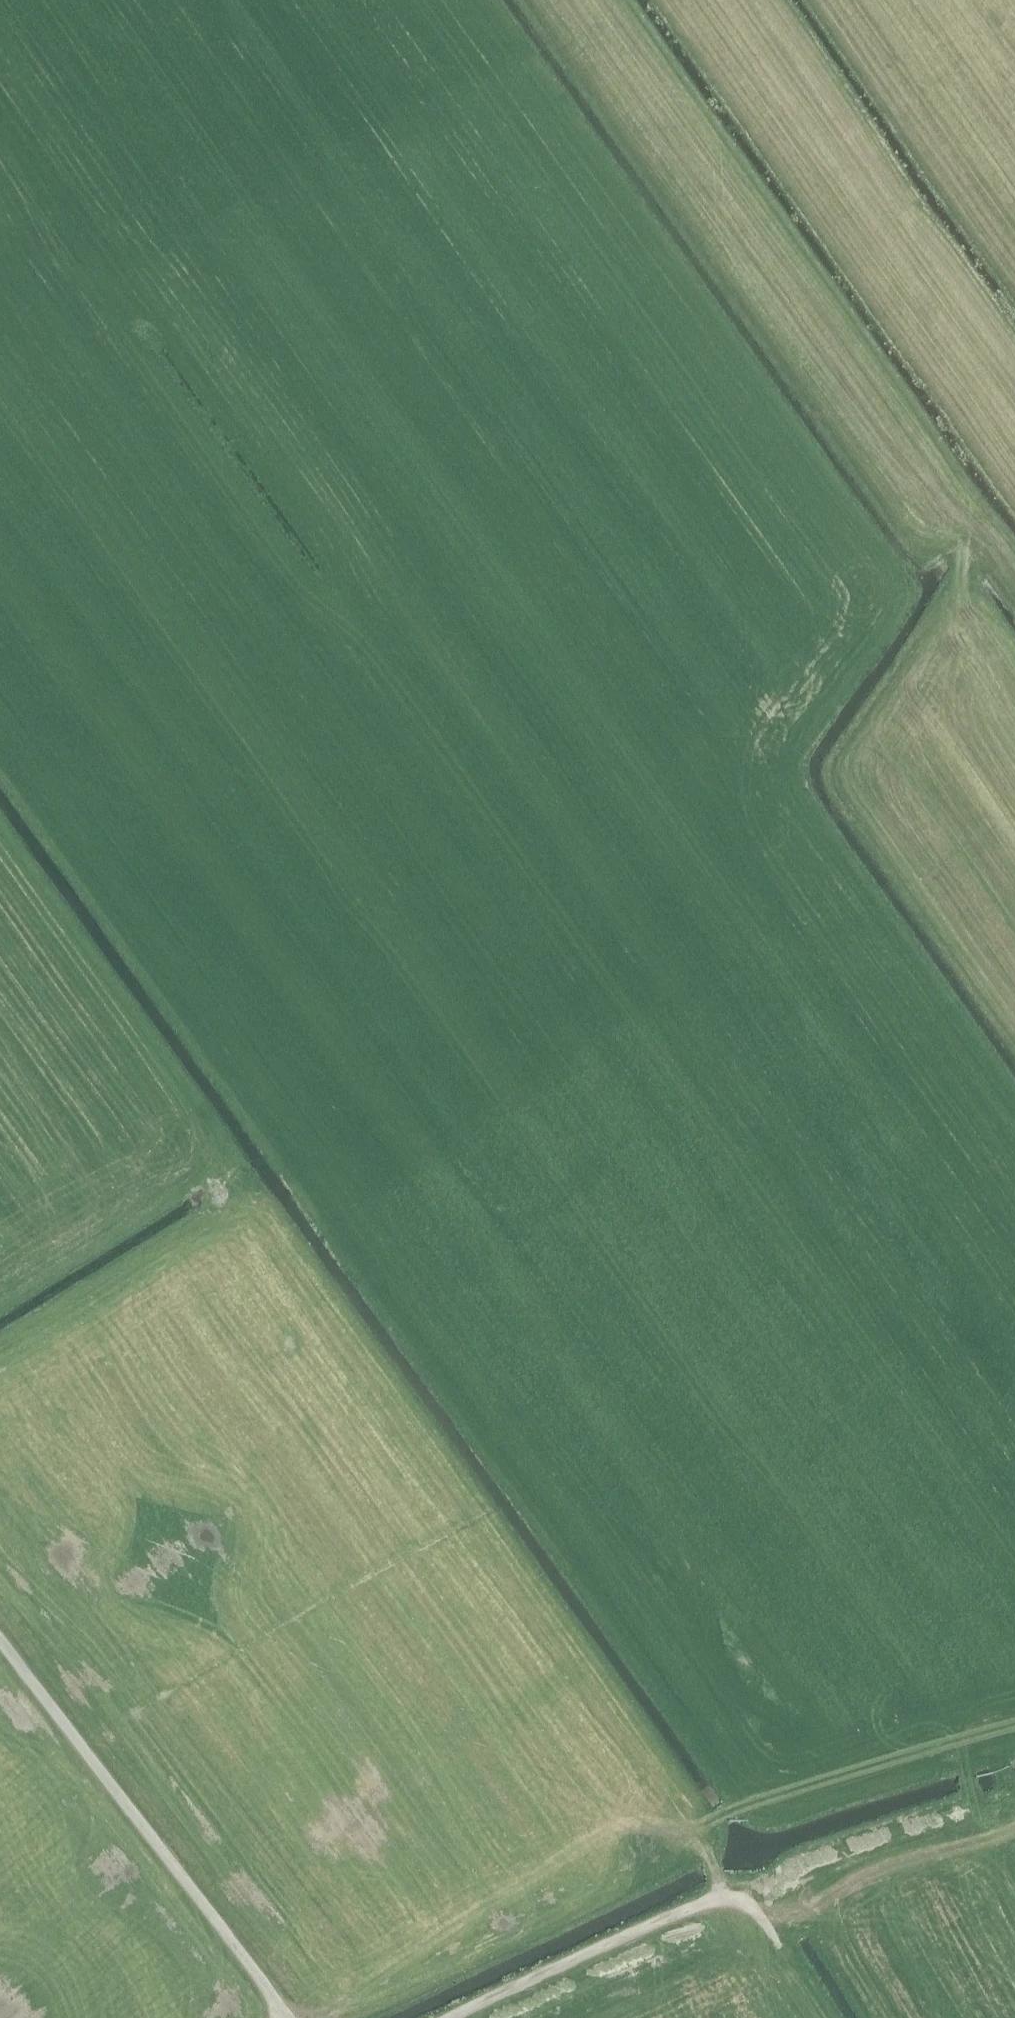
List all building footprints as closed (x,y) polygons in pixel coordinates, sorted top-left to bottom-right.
[(992,1768),(981,1773),(987,1790),(999,1785),(992,1768)]
